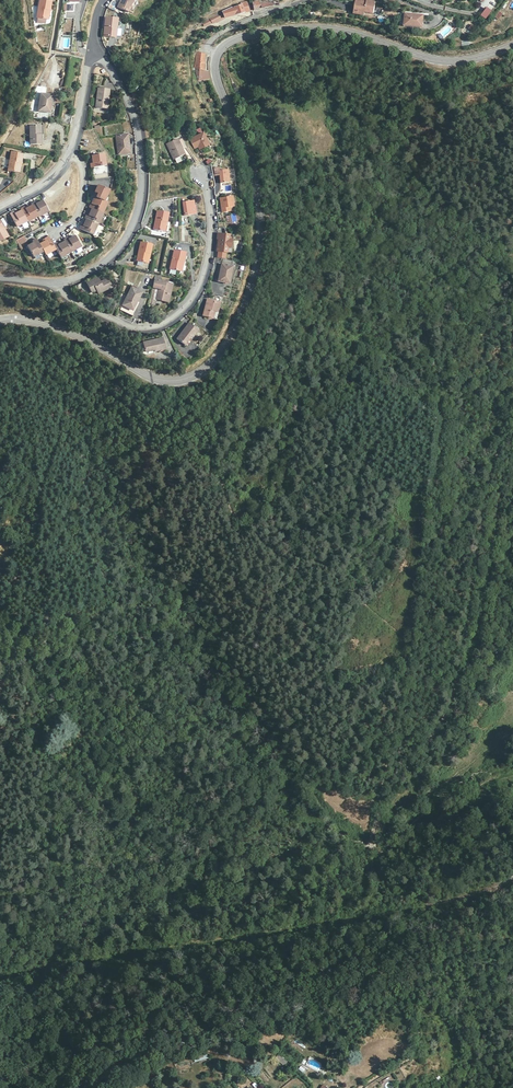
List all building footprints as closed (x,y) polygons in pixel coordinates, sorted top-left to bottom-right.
[(51,0),(48,0),(39,0),(37,17),(47,19),(49,11),(50,11),(51,0)] [(119,10),(129,14),(135,0),(123,0),(119,10)] [(267,8),(272,7),(272,2),(260,2),(260,0),(252,1),(253,10),(267,8)] [(375,14),(377,3),(368,1),(368,3),(357,1),(356,13),(366,15),(367,13),(375,14)] [(223,12),(225,17),(251,11),(252,10),(251,7),(247,7),(247,3),(242,2),(242,5),(234,7),(225,11),(223,12)] [(480,16),(486,19),(491,10),(486,7),(480,16)] [(210,18),(212,23),(225,17),(223,12),(210,18)] [(119,18),(107,15),(107,17),(104,34),(115,36),(119,18)] [(409,17),(408,21),(407,28),(424,31),(426,19),(409,17)] [(198,80),(209,78),(207,72),(203,69),(204,55),(198,53),(195,69),(198,80)] [(109,101),(110,91),(100,89),(96,108),(105,110),(107,101),(109,101)] [(50,113),(53,96),(41,94),(38,111),(50,113)] [(60,120),(69,122),(70,114),(62,113),(60,120)] [(41,138),(40,125),(30,125),(32,145),(43,144),(42,139),(41,138)] [(203,134),(190,140),(195,149),(198,147),(200,150),(209,145),(203,134)] [(131,153),(128,135),(116,137),(119,155),(131,153)] [(180,149),(184,147),(180,138),(176,140),(175,139),(165,144),(173,159),(183,154),(180,149)] [(19,174),(22,154),(11,152),(7,171),(19,174)] [(90,165),(90,170),(105,167),(104,167),(102,156),(91,158),(91,165),(90,165)] [(105,167),(90,170),(90,174),(92,173),(93,181),(106,179),(105,167)] [(229,182),(227,169),(219,170),(219,167),(214,168),(214,175),(219,175),(220,183),(229,182)] [(95,196),(94,199),(103,203),(105,200),(108,193),(95,188),(92,193),(95,196)] [(40,198),(40,200),(46,211),(57,205),(51,195),(48,197),(47,195),(44,197),(43,196),(40,198)] [(233,206),(232,197),(220,198),(222,212),(230,211),(229,207),(233,206)] [(103,203),(94,199),(90,205),(87,204),(86,208),(90,210),(101,215),(106,204),(103,203)] [(29,204),(37,218),(47,214),(46,211),(40,200),(34,203),(32,201),(29,203),(29,204)] [(194,206),(193,202),(182,203),(184,216),(197,214),(196,206),(194,206)] [(19,210),(26,223),(37,218),(29,204),(23,208),(21,206),(18,207),(19,210)] [(14,228),(26,223),(19,210),(13,213),(11,211),(7,214),(14,228)] [(95,226),(101,215),(90,210),(86,216),(83,216),(82,219),(83,220),(94,225),(95,226)] [(164,232),(169,213),(157,211),(153,230),(164,232)] [(76,229),(90,236),(94,225),(83,220),(80,227),(77,226),(76,229)] [(24,235),(17,239),(20,245),(27,241),(24,235)] [(217,235),(217,240),(218,240),(217,252),(226,253),(226,249),(229,249),(230,241),(228,241),(228,236),(217,235)] [(30,258),(41,253),(36,243),(33,237),(28,239),(30,244),(24,248),(30,258)] [(61,241),(68,254),(77,248),(71,237),(65,240),(63,237),(60,239),(61,241)] [(41,253),(43,256),(53,251),(49,244),(49,242),(47,239),(42,241),(36,243),(41,253)] [(53,251),(57,259),(68,254),(61,241),(53,245),(52,243),(49,244),(53,251)] [(148,264),(152,245),(141,242),(136,261),(148,264)] [(169,269),(179,272),(181,263),(183,263),(185,253),(174,250),(169,269)] [(228,277),(232,261),(222,259),(217,281),(225,283),(227,278),(228,277)] [(101,280),(99,275),(86,281),(91,291),(95,289),(96,292),(112,286),(108,277),(101,280)] [(153,279),(152,286),(157,287),(155,296),(161,297),(161,301),(168,301),(172,283),(153,279)] [(140,291),(132,286),(122,303),(130,308),(140,291)] [(216,315),(219,304),(207,300),(202,317),(211,319),(212,314),(216,315)] [(197,329),(188,322),(176,338),(185,345),(197,329)] [(165,349),(164,338),(151,340),(143,343),(144,352),(152,350),(153,352),(165,349)] [(286,1069),(290,1064),(279,1056),(276,1060),(286,1069)] [(311,1057),(307,1064),(318,1071),(322,1064),(311,1057)]
